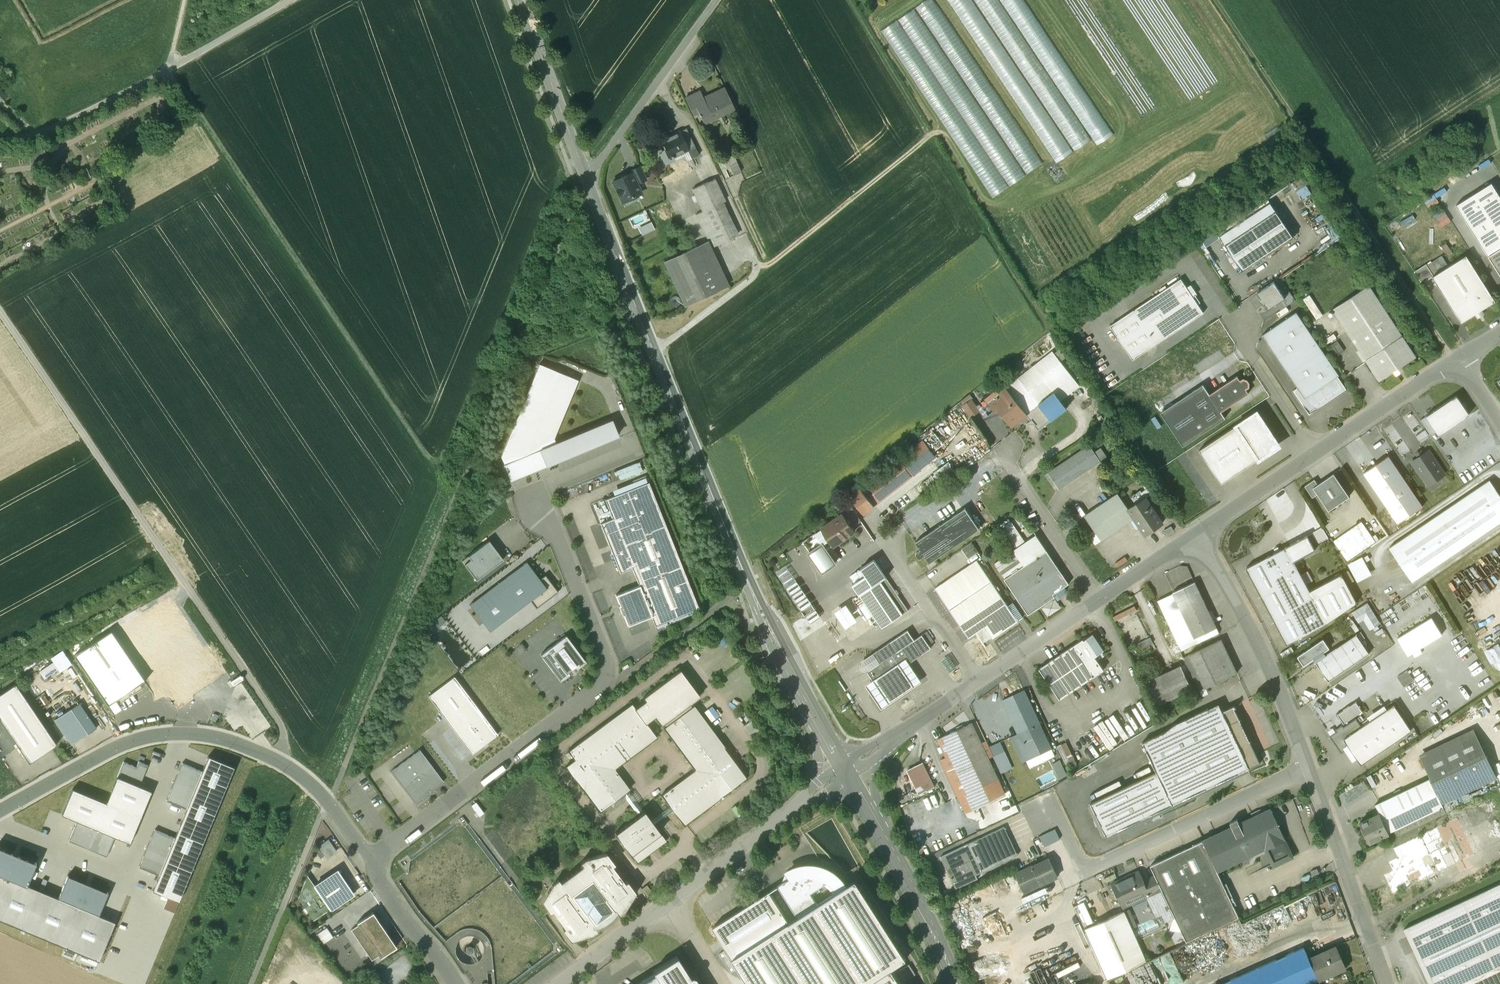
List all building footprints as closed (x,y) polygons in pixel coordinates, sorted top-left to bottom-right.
[(1042,166),(940,0),(929,0),(885,27),(991,198),(1042,166)] [(1052,164),(1095,139),(1098,144),(1110,137),(1030,0),(955,0),(1052,164)] [(724,88),(703,98),(700,91),(685,99),(691,112),(697,109),(699,114),(700,116),(702,121),(718,113),(719,116),(734,109),(724,88)] [(718,113),(702,121),(704,124),(719,116),(718,113)] [(686,128),(679,132),(683,139),(690,136),(686,128)] [(679,132),(662,140),(667,150),(661,153),(665,163),(674,160),(673,158),(673,157),(687,150),(688,150),(683,139),(679,132)] [(694,146),(690,136),(683,139),(688,150),(694,146)] [(49,156),(41,144),(30,151),(30,161),(40,161),(49,156)] [(688,150),(687,150),(691,159),(699,155),(694,146),(688,150)] [(733,154),(722,159),(726,168),(729,167),(733,175),(741,172),(733,154)] [(646,179),(640,167),(639,167),(630,171),(631,173),(632,173),(637,184),(646,180),(646,179)] [(90,177),(86,168),(81,171),(85,179),(90,177)] [(631,173),(612,182),(622,202),(641,193),(637,184),(632,173),(631,173)] [(1299,184),(1305,183),(1306,185),(1308,184),(1306,176),(1298,179),(1299,184)] [(725,201),(715,179),(692,189),(697,199),(702,212),(696,214),(708,242),(711,248),(734,238),(720,208),(725,206),(723,202),(725,201)] [(1491,183),(1456,206),(1488,256),(1487,256),(1499,276),(1499,198),(1491,183)] [(1270,203),(1219,237),(1241,271),(1293,237),(1270,203)] [(711,248),(708,242),(697,247),(717,290),(728,285),(711,248)] [(717,290),(697,247),(664,262),(685,306),(717,290)] [(1495,301),(1466,255),(1432,277),(1461,323),(1495,301)] [(1203,313),(1181,280),(1109,326),(1132,360),(1203,313)] [(1273,281),(1256,293),(1260,298),(1258,300),(1263,305),(1264,304),(1268,310),(1276,304),(1285,299),(1283,296),(1273,281)] [(1413,358),(1367,287),(1333,309),(1380,379),(1413,358)] [(1289,291),(1283,296),(1285,299),(1276,304),(1280,310),(1295,300),(1289,291)] [(1338,375),(1296,312),(1262,335),(1297,388),(1293,391),(1309,415),(1345,390),(1337,377),(1338,375)] [(1337,341),(1327,348),(1334,357),(1343,351),(1337,341)] [(1052,351),(1018,378),(1039,404),(1039,405),(1051,420),(1066,408),(1060,400),(1079,386),(1052,351)] [(539,364),(501,456),(511,480),(536,469),(533,462),(543,458),(546,465),(617,435),(611,420),(554,444),(551,438),(575,379),(555,370),(554,370),(539,364)] [(1203,385),(1160,413),(1182,447),(1225,419),(1220,412),(1248,394),(1245,389),(1248,387),(1249,384),(1247,381),(1243,379),(1240,381),(1237,377),(1209,395),(1203,385)] [(1039,404),(1018,378),(994,397),(1003,408),(999,412),(998,414),(1001,417),(1003,417),(1005,416),(1012,425),(1039,405),(1039,404)] [(1425,417),(1435,431),(1438,435),(1469,414),(1456,396),(1425,417)] [(973,400),(962,407),(970,417),(980,410),(973,400)] [(1256,412),(1199,450),(1221,483),(1269,452),(1265,446),(1274,440),(1256,412)] [(1435,431),(1425,417),(1420,420),(1430,435),(1435,431)] [(923,441),(851,496),(864,512),(912,475),(910,474),(934,456),(923,441)] [(1089,445),(1045,474),(1049,479),(1052,478),(1059,489),(1100,461),(1089,445)] [(1445,474),(1429,450),(1411,462),(1427,486),(1445,474)] [(1423,506),(1388,456),(1363,473),(1397,523),(1423,506)] [(1333,474),(1318,484),(1314,479),(1305,486),(1312,497),(1317,494),(1329,511),(1349,497),(1333,474)] [(1389,548),(1412,582),(1499,522),(1499,496),(1489,480),(1389,548)] [(648,482),(605,499),(612,519),(600,523),(620,573),(632,568),(632,567),(675,550),(648,482)] [(1157,504),(1148,488),(1142,492),(1152,507),(1157,504)] [(1142,492),(1141,491),(1133,497),(1138,503),(1129,509),(1135,518),(1146,534),(1148,532),(1149,533),(1152,530),(1163,523),(1152,507),(1142,492)] [(1118,493),(1085,515),(1102,540),(1135,518),(1129,509),(1118,493)] [(860,519),(847,500),(839,506),(843,513),(847,519),(849,518),(852,518),(854,522),(860,519)] [(965,508),(915,542),(920,549),(917,551),(916,554),(919,558),(921,558),(925,556),(930,563),(979,529),(965,508)] [(843,513),(821,529),(832,544),(833,546),(855,530),(847,519),(843,513)] [(1171,526),(1164,530),(1167,535),(1173,530),(1171,526)] [(1020,546),(1029,540),(1019,527),(1010,533),(1020,546)] [(832,544),(821,529),(803,541),(823,571),(835,562),(825,549),(832,544)] [(1307,535),(1280,550),(1278,547),(1274,549),(1275,552),(1267,556),(1279,578),(1297,568),(1294,561),(1315,550),(1307,535)] [(462,561),(476,580),(503,559),(489,540),(462,561)] [(974,541),(964,548),(973,560),(983,553),(974,541)] [(675,550),(632,567),(632,568),(639,586),(616,595),(620,605),(618,606),(623,616),(624,616),(628,626),(652,617),(655,626),(699,608),(675,550)] [(1024,565),(1021,560),(1002,574),(1005,578),(1004,579),(1028,614),(1055,596),(1053,594),(1069,583),(1046,550),(1024,565)] [(1297,568),(1279,578),(1267,556),(1246,568),(1287,644),(1326,623),(1356,603),(1341,574),(1309,591),(1297,568)] [(1362,557),(1348,564),(1357,581),(1371,574),(1362,557)] [(874,559),(861,568),(865,575),(853,584),(860,595),(886,577),(874,559)] [(977,560),(935,588),(968,638),(984,627),(992,639),(1018,621),(1018,620),(1023,617),(1013,602),(1008,606),(977,560)] [(540,579),(526,562),(469,605),(489,631),(530,600),(536,608),(558,592),(545,575),(540,579)] [(786,565),(775,572),(810,623),(820,616),(786,565)] [(886,577),(860,595),(882,628),(908,610),(886,577)] [(1216,628),(1195,582),(1173,592),(1173,593),(1194,638),(1216,628)] [(1194,638),(1173,593),(1157,601),(1181,651),(1197,644),(1194,638)] [(1153,637),(1135,600),(1113,610),(1131,648),(1153,637)] [(1354,610),(1361,622),(1366,619),(1372,629),(1383,623),(1371,601),(1354,610)] [(876,622),(863,603),(859,606),(872,625),(876,622)] [(857,619),(846,604),(835,611),(846,627),(857,619)] [(1411,656),(1447,633),(1436,615),(1399,637),(1411,656)] [(146,681),(111,631),(74,656),(114,714),(122,709),(119,704),(142,688),(140,684),(144,681),(145,682),(146,681)] [(934,641),(927,631),(922,635),(929,645),(934,641)] [(1082,639),(1039,668),(1053,690),(1049,693),(1055,702),(1103,670),(1095,657),(1104,651),(1092,634),(1083,640),(1082,639)] [(922,635),(912,641),(921,655),(931,648),(922,635)] [(1336,647),(1326,655),(1323,652),(1313,658),(1314,659),(1315,661),(1315,662),(1318,667),(1328,681),(1369,654),(1356,635),(1336,648),(1336,647)] [(553,645),(571,669),(574,666),(577,669),(586,662),(566,636),(553,645)] [(1221,639),(1189,654),(1204,688),(1237,673),(1221,639)] [(1323,639),(1297,656),(1303,666),(1314,659),(1313,658),(1323,652),(1329,648),(1323,639)] [(912,641),(897,651),(891,641),(873,653),(880,663),(868,671),(873,680),(875,683),(876,683),(877,685),(895,673),(894,671),(903,665),(904,666),(909,663),(921,655),(912,641)] [(571,669),(553,645),(541,655),(560,681),(570,674),(567,671),(571,669)] [(39,672),(44,679),(59,669),(61,671),(72,664),(63,651),(52,658),(54,662),(39,672)] [(903,665),(894,671),(895,673),(877,685),(876,683),(875,683),(873,680),(866,685),(882,709),(922,682),(909,663),(904,666),(903,665)] [(1180,666),(1162,675),(1159,667),(1145,674),(1159,703),(1190,689),(1180,666)] [(680,670),(643,697),(645,700),(635,708),(631,703),(567,750),(574,759),(565,766),(599,811),(610,802),(628,790),(629,789),(613,768),(656,737),(645,722),(655,715),(661,724),(663,723),(666,726),(664,727),(695,769),(661,794),(669,806),(673,811),(683,825),(747,778),(694,705),(692,707),(689,704),(699,696),(680,670)] [(1405,684),(1414,678),(1409,670),(1400,676),(1405,684)] [(498,734),(458,681),(454,676),(428,696),(450,725),(472,754),(474,752),(498,734)] [(0,695),(0,719),(30,763),(57,744),(16,684),(0,695)] [(1024,690),(1003,701),(1016,729),(1038,719),(1024,690)] [(80,703),(55,720),(72,745),(97,728),(80,703)] [(1156,772),(1090,803),(1106,835),(1260,763),(1250,741),(1249,737),(1248,733),(1247,729),(1245,726),(1243,722),(1239,720),(1234,708),(1236,707),(1235,704),(1211,715),(1208,708),(1173,724),(1166,731),(1142,742),(1156,772)] [(1394,705),(1361,727),(1356,719),(1343,727),(1342,725),(1335,730),(1336,732),(1330,736),(1341,753),(1349,748),(1360,765),(1411,731),(1394,705)] [(1052,749),(1038,719),(1016,729),(1020,737),(1013,740),(1024,762),(1052,749)] [(971,724),(944,736),(937,739),(941,746),(938,748),(940,753),(943,752),(946,758),(940,760),(945,769),(947,768),(959,794),(957,795),(965,814),(978,808),(977,805),(1004,793),(988,759),(980,743),(971,724),(972,724),(971,723),(971,724)] [(1430,778),(1375,805),(1379,814),(1379,813),(1388,832),(1443,806),(1442,804),(1497,777),(1475,732),(1420,758),(1430,778)] [(993,756),(986,741),(980,743),(988,759),(993,756)] [(444,781),(420,749),(391,771),(415,803),(428,793),(427,792),(429,790),(431,791),(444,781)] [(1005,751),(993,757),(1001,773),(1012,768),(1005,751)] [(202,771),(182,762),(167,800),(186,809),(174,837),(155,829),(139,867),(159,875),(153,890),(179,901),(234,766),(208,756),(202,771)] [(106,803),(73,789),(62,815),(77,821),(69,841),(107,857),(115,837),(130,843),(151,791),(140,786),(148,765),(139,761),(137,767),(124,761),(106,803)] [(920,769),(919,765),(907,771),(909,774),(915,787),(926,782),(931,780),(926,769),(921,771),(920,769)] [(631,804),(638,815),(643,812),(635,801),(628,790),(610,802),(613,806),(626,797),(631,804)] [(660,813),(650,820),(653,825),(664,817),(673,811),(669,806),(660,813)] [(1270,809),(1150,865),(1162,889),(1172,911),(1186,941),(1239,917),(1217,870),(1264,848),(1272,866),(1292,856),(1270,809)] [(638,815),(615,833),(620,840),(624,845),(636,862),(665,841),(653,825),(650,820),(644,811),(643,812),(638,815)] [(1379,814),(1359,823),(1369,843),(1389,833),(1388,832),(1379,813),(1379,814)] [(1457,818),(1394,849),(1402,866),(1384,875),(1393,894),(1428,877),(1429,880),(1432,882),(1435,880),(1436,877),(1434,874),(1456,864),(1461,873),(1473,867),(1469,858),(1475,855),(1457,818)] [(1004,827),(968,843),(981,872),(1017,855),(1004,827)] [(1057,827),(1042,834),(1047,845),(1062,838),(1057,827)] [(1039,846),(1045,843),(1040,835),(1035,838),(1039,846)] [(321,845),(329,857),(339,850),(331,838),(321,845)] [(615,845),(602,854),(606,853),(614,863),(619,859),(613,852),(618,849),(624,845),(620,840),(615,845)] [(968,843),(941,856),(956,889),(977,879),(975,875),(981,872),(968,843)] [(99,961),(115,922),(99,915),(108,892),(107,892),(106,893),(68,877),(69,876),(67,876),(58,898),(27,885),(37,862),(36,862),(35,864),(0,849),(0,919),(99,961)] [(585,858),(581,862),(583,864),(560,881),(558,878),(553,882),(542,901),(549,911),(552,909),(565,927),(563,929),(570,939),(591,933),(595,930),(593,927),(596,924),(599,921),(602,919),(608,914),(609,913),(612,912),(616,910),(618,913),(623,910),(634,891),(626,880),(624,882),(612,865),(614,863),(606,853),(602,854),(585,858)] [(1049,858),(1016,874),(1024,892),(1057,876),(1049,858)] [(815,868),(808,867),(801,868),(797,869),(794,870),(787,873),(791,878),(778,886),(798,917),(818,904),(813,896),(821,891),(819,888),(825,885),(828,887),(831,889),(834,894),(836,893),(837,893),(845,888),(839,880),(832,874),(824,870),(815,868)] [(338,870),(315,886),(330,909),(344,900),(344,899),(353,893),(345,882),(346,882),(338,870)] [(1161,889),(1150,895),(1143,881),(1139,871),(1111,884),(1123,907),(1132,903),(1134,907),(1149,899),(1155,913),(1156,913),(1158,918),(1172,911),(1162,889),(1161,889)] [(1155,876),(1143,881),(1150,895),(1161,889),(1155,876)] [(798,917),(785,924),(729,959),(744,983),(897,983),(888,969),(904,959),(855,881),(845,888),(837,893),(836,893),(834,894),(818,904),(798,917)] [(1403,929),(1429,983),(1499,983),(1499,884),(1403,929)] [(654,895),(646,885),(642,889),(649,898),(654,895)] [(729,959),(785,924),(766,894),(710,929),(729,959)] [(1263,933),(1311,914),(1308,906),(1311,905),(1308,897),(1254,918),(1258,929),(1262,928),(1263,933)] [(1124,911),(1084,929),(1106,979),(1146,960),(1124,911)] [(373,912),(357,922),(358,924),(351,929),(372,960),(379,955),(380,957),(396,946),(373,912)] [(1138,926),(1143,935),(1161,925),(1156,917),(1138,926)] [(319,933),(325,942),(334,935),(328,926),(319,933)] [(1221,983),(1311,983),(1319,980),(1310,960),(1304,947),(1221,983)] [(1330,951),(1310,960),(1319,980),(1345,969),(1335,947),(1329,949),(1330,951)] [(1046,953),(1024,962),(1033,981),(1054,971),(1046,953)] [(1094,953),(1083,959),(1092,978),(1103,973),(1094,953)] [(653,971),(654,974),(638,983),(694,983),(696,983),(696,980),(694,977),(691,976),(690,977),(677,956),(653,971)] [(465,968),(461,971),(466,978),(470,975),(465,968)]
